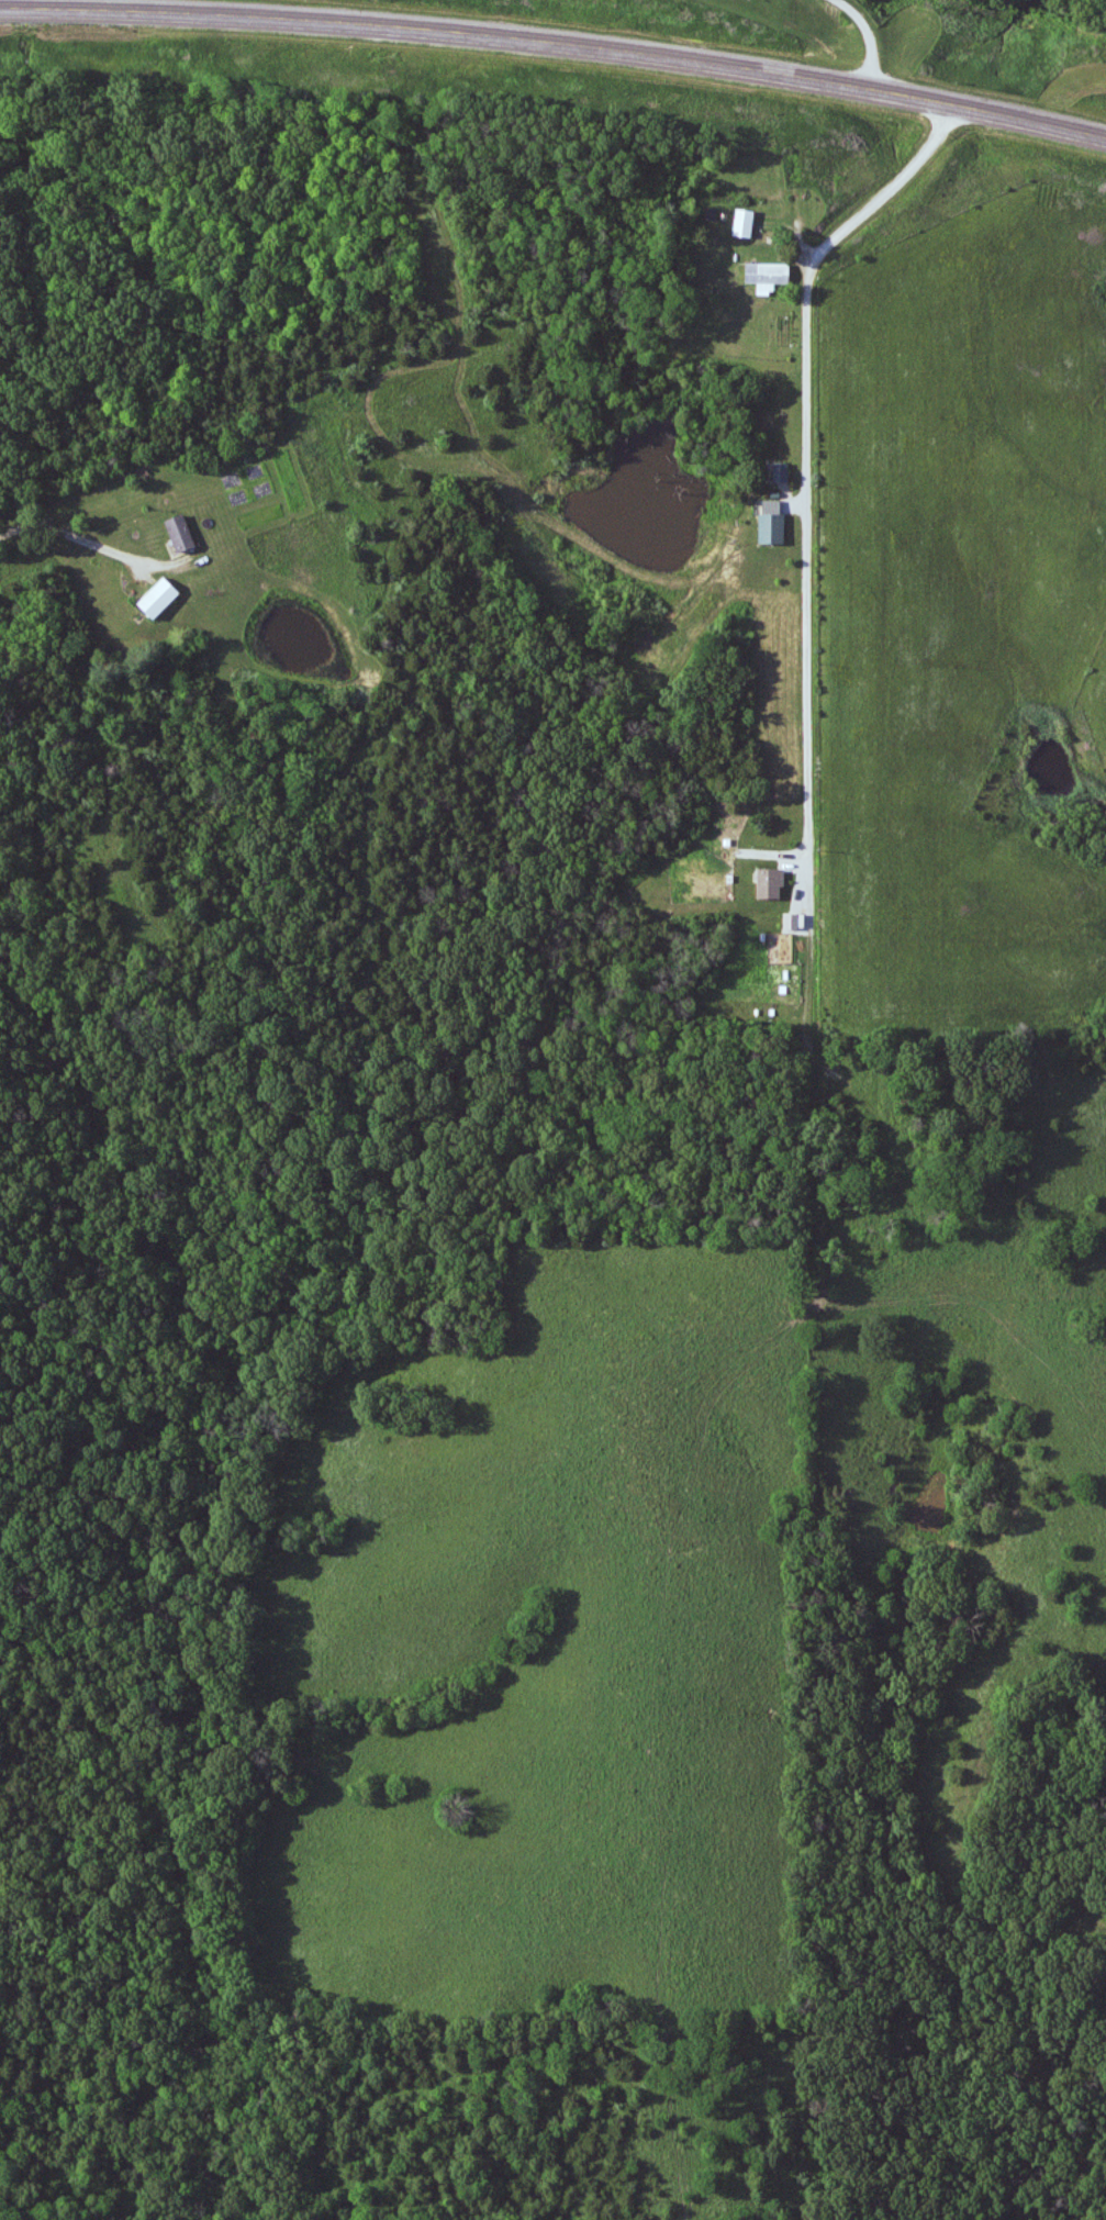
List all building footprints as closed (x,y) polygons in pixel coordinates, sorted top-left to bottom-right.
[(749,239),(753,210),(732,208),(728,236),(749,239)] [(788,264),(741,262),(741,283),(753,284),(753,294),(770,295),(770,283),(787,284),(788,264)] [(755,543),(780,544),(780,514),(766,514),(766,501),(755,501),(755,543)] [(167,552),(188,548),(182,515),(162,518),(167,552)] [(130,604),(147,622),(179,593),(162,574),(130,604)]
